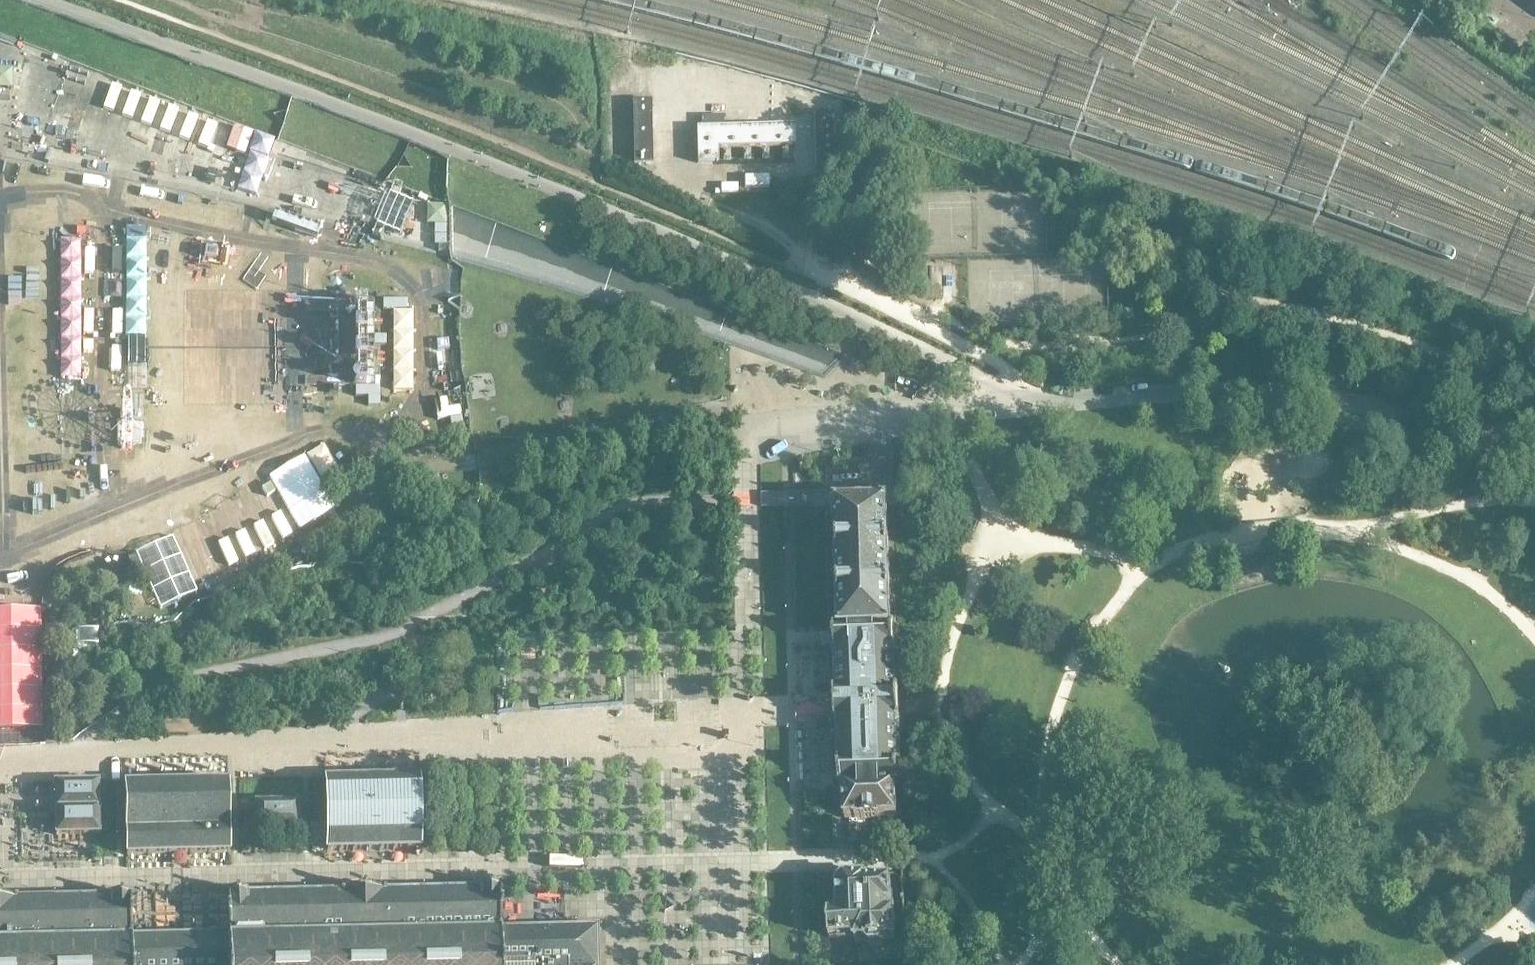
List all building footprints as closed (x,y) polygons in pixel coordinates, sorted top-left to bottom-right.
[(653,164),(651,110),(651,100),(632,101),(633,165),(653,164)] [(834,166),(832,111),(813,112),(815,166),(834,166)] [(794,146),(793,125),(696,128),(697,163),(718,162),(717,148),(794,146)] [(896,689),(894,627),(891,627),(887,503),(882,503),(882,504),(863,504),(860,504),(839,505),(839,504),(835,505),(836,508),(840,627),(839,627),(839,629),(833,629),(834,634),(833,634),(834,648),(834,653),(835,652),(836,692),(833,692),(833,693),(829,697),(829,718),(834,721),(834,723),(838,723),(839,763),(838,763),(838,768),(839,782),(839,787),(844,787),(845,818),(855,818),(855,819),(886,818),(886,817),(897,817),(896,785),(899,785),(897,721),(899,721),(898,689),(896,689)] [(419,849),(419,777),(326,779),(327,851),(419,849)] [(229,853),(227,781),(125,783),(126,855),(229,853)] [(98,808),(98,791),(98,782),(54,782),(55,808),(98,808)] [(299,829),(299,813),(299,802),(255,803),(255,830),(299,829)] [(99,834),(98,808),(55,808),(55,835),(99,834)] [(895,940),(893,902),(892,902),(891,880),(879,881),(878,874),(864,875),(864,877),(844,878),(837,886),(838,914),(828,915),(829,938),(854,936),(855,942),(865,941),(868,945),(880,944),(884,940),(895,940)] [(500,927),(499,887),(479,888),(480,936),(460,936),(439,937),(421,937),(400,938),(399,890),(385,890),(385,889),(358,890),(359,938),(346,964),(501,964),(500,927)] [(460,936),(459,888),(438,889),(439,937),(460,936)] [(480,936),(479,888),(478,888),(459,888),(460,936),(480,936)] [(421,937),(420,889),(399,890),(400,938),(421,937)] [(439,937),(438,889),(420,889),(421,937),(439,937)] [(359,938),(358,890),(340,890),(340,891),(323,891),(324,939),(359,938)] [(324,939),(323,891),(286,892),(287,940),(324,939)] [(247,941),(246,892),(227,893),(228,933),(228,941),(247,941)] [(287,940),(286,892),(247,893),(247,892),(246,892),(247,941),(287,940)] [(131,935),(130,895),(110,895),(110,896),(111,944),(132,943),(131,935)] [(111,944),(110,896),(72,897),(74,945),(111,944)] [(34,898),(16,898),(16,897),(9,898),(0,898),(0,946),(35,945),(34,898)] [(74,945),(72,897),(34,898),(35,945),(74,945)] [(597,925),(532,927),(533,964),(598,964),(597,925)] [(532,927),(500,927),(501,964),(533,964),(532,927)] [(228,941),(228,933),(131,935),(132,943),(132,964),(228,964),(228,941)] [(247,941),(228,941),(228,964),(346,964),(359,938),(324,939),(287,940),(247,941)] [(132,943),(111,944),(74,945),(35,945),(0,946),(0,964),(132,964),(132,943)]
